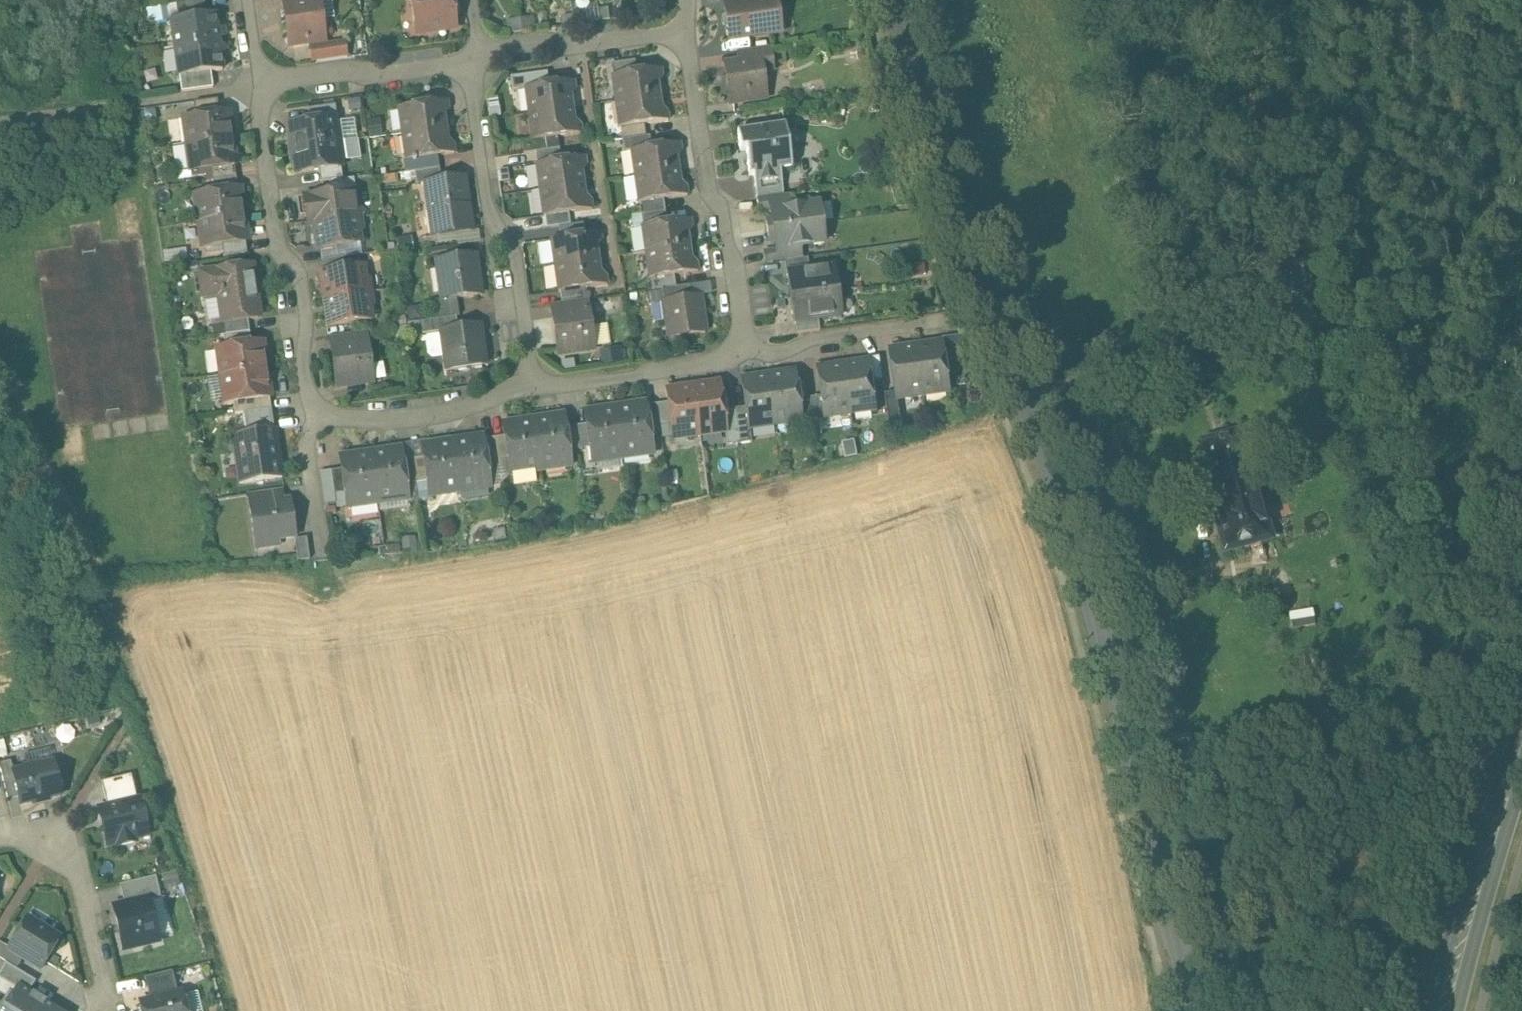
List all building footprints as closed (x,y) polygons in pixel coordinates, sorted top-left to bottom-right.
[(176,4),(178,19),(207,15),(204,0),(201,0),(176,4)] [(308,5),(284,8),(289,44),(325,39),(325,37),(327,33),(326,25),(322,21),(319,0),(307,0),(308,5)] [(416,33),(456,27),(455,19),(458,14),(457,6),(453,3),(452,0),(411,0),(416,33)] [(724,5),(729,42),(774,35),(772,18),(778,17),(776,0),(758,0),(729,4),(724,5)] [(178,19),(172,20),(176,48),(219,42),(215,14),(207,15),(178,19)] [(219,42),(176,48),(179,76),(211,71),(222,70),(219,42)] [(344,42),(310,47),(312,61),(346,56),(344,42)] [(771,48),(747,51),(749,63),(761,62),(762,73),(774,72),(771,48)] [(635,61),(611,64),(613,76),(637,72),(635,61)] [(749,63),(725,67),(730,102),(766,97),(762,73),(761,62),(749,63)] [(613,76),(612,76),(616,102),(658,96),(656,84),(662,77),(661,69),(637,72),(613,76)] [(211,71),(179,76),(182,91),(213,87),(211,71)] [(547,73),(511,78),(513,91),(525,89),(525,88),(549,85),(547,73)] [(549,85),(525,88),(525,89),(529,115),(571,109),(569,97),(575,90),(573,81),(549,85)] [(658,96),(616,102),(619,128),(644,125),(668,121),(667,113),(660,108),(658,96)] [(218,99),(194,102),(196,116),(220,113),(218,99)] [(447,101),(398,108),(402,134),(444,128),(443,117),(448,109),(447,101)] [(335,105),(307,109),(309,121),(333,118),(333,119),(337,118),(335,105)] [(571,109),(529,115),(532,141),(558,137),(581,134),(580,125),(572,120),(571,109)] [(196,116),(183,118),(183,120),(186,119),(190,144),(232,138),(232,137),(231,138),(230,127),(231,127),(229,112),(220,113),(196,116)] [(309,121),(291,124),(293,135),(296,138),(297,147),(296,147),(296,148),(343,141),(342,141),(340,127),(333,122),(333,119),(333,118),(309,121)] [(357,119),(344,120),(347,159),(360,158),(357,119)] [(785,124),(737,131),(740,151),(745,151),(749,176),(753,175),(780,171),(792,169),(790,156),(794,154),(796,150),(797,145),(795,141),(791,138),(787,138),(785,124)] [(644,125),(620,128),(622,140),(646,136),(644,125)] [(444,128),(402,134),(406,160),(454,153),(453,145),(446,140),(444,128)] [(646,136),(622,140),(624,152),(631,151),(648,148),(646,136)] [(532,141),(522,142),(524,154),(559,149),(558,137),(532,141)] [(190,144),(193,170),(190,170),(191,171),(211,169),(234,165),(236,165),(234,150),(233,150),(231,139),(233,139),(232,138),(190,144)] [(343,141),(296,148),(297,149),(299,158),(296,162),(298,173),(319,170),(340,167),(339,166),(339,163),(344,156),(342,143),(343,142),(343,141)] [(648,148),(631,151),(635,177),(677,171),(675,159),(681,152),(679,144),(648,148)] [(559,149),(536,153),(537,164),(561,161),(559,149)] [(537,164),(536,165),(540,191),(582,185),(580,173),(586,166),(584,158),(561,161),(537,164)] [(234,165),(211,169),(212,180),(236,177),(234,165)] [(340,167),(319,170),(321,182),(342,179),(340,166),(339,166),(340,167)] [(439,168),(415,172),(416,185),(425,183),(424,183),(441,180),(439,168)] [(677,171),(635,177),(638,203),(663,199),(687,196),(686,188),(679,182),(677,171)] [(780,171),(753,175),(757,201),(784,197),(780,171)] [(236,177),(212,180),(214,192),(238,189),(236,177)] [(472,231),(464,177),(441,180),(424,183),(425,183),(429,211),(431,211),(435,237),(472,231)] [(354,179),(329,182),(331,194),(355,191),(354,179)] [(582,185),(540,191),(543,217),(545,216),(568,213),(592,210),(591,201),(583,196),(582,185)] [(214,192),(197,195),(201,221),(243,215),(243,214),(242,215),(241,203),(242,203),(240,189),(238,189),(214,192)] [(331,194),(304,198),(308,224),(315,223),(359,217),(355,191),(331,194)] [(784,197),(757,201),(759,213),(771,211),(794,208),(794,204),(792,196),(784,197)] [(663,199),(639,203),(641,215),(665,211),(663,199)] [(807,202),(794,204),(794,208),(771,211),(772,220),(766,221),(767,232),(821,224),(818,204),(808,206),(807,202)] [(665,211),(641,215),(643,227),(667,223),(665,211)] [(568,213),(545,216),(546,228),(570,225),(568,213)] [(243,215),(201,221),(205,248),(245,242),(247,242),(245,227),(244,227),(242,216),(244,216),(243,215)] [(359,217),(315,223),(317,234),(315,234),(317,249),(360,243),(359,233),(362,229),(360,217),(359,217)] [(643,227),(642,227),(645,253),(687,247),(686,235),(691,228),(690,220),(667,223),(643,227)] [(821,224),(767,232),(769,242),(775,241),(777,250),(786,249),(800,247),(824,244),(821,224)] [(599,233),(551,240),(555,266),(597,260),(595,248),(601,241),(599,233)] [(245,242),(222,245),(223,257),(247,254),(245,242)] [(687,247),(645,253),(649,279),(674,276),(698,272),(697,264),(689,258),(687,247)] [(800,247),(786,249),(788,261),(801,259),(800,247)] [(475,255),(438,260),(442,284),(439,284),(442,300),(457,298),(481,295),(475,255)] [(788,261),(785,261),(787,273),(810,270),(808,258),(801,259),(788,261)] [(597,260),(555,266),(558,292),(583,289),(607,285),(606,277),(598,271),(597,260)] [(251,266),(199,273),(202,298),(220,296),(224,324),(248,321),(258,319),(251,266)] [(810,270),(787,273),(791,298),(838,291),(834,266),(810,270)] [(363,268),(320,274),(322,290),(324,289),(326,300),(371,293),(369,281),(365,278),(363,268)] [(674,276),(650,279),(652,291),(662,289),(676,287),(674,276)] [(676,287),(662,289),(664,301),(692,297),(690,285),(676,287)] [(583,289),(560,292),(561,304),(572,302),(585,300),(583,289)] [(838,291),(791,298),(794,322),(795,322),(818,319),(842,316),(838,291)] [(371,293),(326,300),(328,311),(326,312),(328,327),(372,320),(370,310),(373,306),(371,293)] [(692,297),(664,301),(669,339),(705,334),(700,296),(692,297)] [(442,300),(431,302),(434,320),(455,317),(459,316),(457,298),(442,300)] [(585,300),(572,302),(573,314),(588,312),(587,300),(585,300)] [(573,314),(553,317),(558,353),(594,348),(588,312),(573,314)] [(434,320),(420,322),(422,335),(443,332),(443,331),(457,329),(455,317),(434,320)] [(818,319),(795,322),(797,334),(819,331),(818,319)] [(248,321),(224,324),(226,336),(249,332),(248,321)] [(224,324),(212,326),(213,338),(223,336),(226,336),(224,324)] [(457,329),(443,331),(443,332),(446,354),(444,355),(446,371),(486,365),(480,326),(457,329)] [(226,336),(223,336),(225,348),(251,344),(249,332),(226,336)] [(352,347),(331,350),(337,386),(372,381),(365,333),(350,336),(352,347)] [(942,338),(943,344),(946,362),(974,359),(966,336),(942,338)] [(225,348),(217,349),(221,377),(266,370),(265,370),(263,358),(264,358),(262,343),(251,344),(225,348)] [(943,344),(928,346),(928,347),(919,349),(918,347),(917,347),(924,395),(925,395),(925,392),(947,389),(948,392),(950,391),(946,362),(943,344)] [(622,347),(601,351),(604,365),(625,360),(622,347)] [(916,349),(907,350),(907,349),(891,351),(897,392),(898,398),(900,398),(900,396),(922,392),(923,395),(924,395),(917,347),(916,347),(916,349)] [(880,357),(868,359),(868,362),(869,362),(872,382),(883,380),(880,357)] [(868,362),(853,364),(854,366),(844,367),(844,366),(843,366),(850,414),(851,414),(851,411),(873,407),(874,410),(876,410),(872,382),(869,362),(868,362)] [(842,368),(833,369),(833,367),(817,370),(821,397),(824,417),(825,418),(826,417),(826,414),(848,411),(849,414),(850,414),(843,366),(842,366),(842,368)] [(266,370),(221,377),(225,405),(233,404),(269,398),(270,398),(268,383),(266,383),(265,371),(266,371),(266,370)] [(794,373),(778,375),(778,377),(769,378),(769,377),(768,377),(775,425),(776,424),(775,422),(798,418),(798,421),(800,421),(794,373)] [(758,378),(742,380),(746,408),(749,428),(750,428),(751,428),(750,425),(773,422),(773,425),(775,425),(768,377),(767,377),(767,378),(758,380),(758,378)] [(718,384),(703,386),(703,388),(694,389),(694,387),(692,388),(699,435),(701,435),(700,433),(723,429),(723,432),(725,432),(722,411),(718,384)] [(682,389),(667,391),(668,403),(672,426),(674,439),(675,439),(675,436),(698,433),(698,436),(699,435),(692,388),(691,388),(692,389),(683,391),(682,389)] [(897,392),(885,394),(890,430),(902,428),(898,398),(897,392)] [(821,397),(809,398),(813,423),(825,421),(825,418),(824,417),(821,397)] [(269,398),(233,404),(235,415),(243,414),(271,410),(269,398)] [(668,403),(657,405),(660,428),(672,426),(668,403)] [(629,408),(617,410),(616,409),(615,409),(622,458),(623,458),(623,455),(649,451),(649,454),(651,454),(648,430),(644,407),(644,405),(629,407),(629,408)] [(657,405),(644,407),(648,430),(660,429),(660,428),(657,405)] [(746,408),(734,409),(739,445),(752,443),(750,428),(749,428),(746,408)] [(602,411),(586,413),(591,449),(593,462),(595,462),(595,459),(621,455),(621,458),(622,458),(615,409),(614,409),(614,410),(602,412),(602,411)] [(734,409),(722,411),(725,432),(727,446),(739,445),(734,409)] [(271,410),(243,414),(246,436),(274,432),(271,410)] [(562,417),(547,419),(547,420),(535,422),(534,421),(533,421),(540,470),(541,470),(541,467),(567,463),(567,466),(569,466),(567,452),(564,428),(562,417)] [(532,423),(520,424),(520,423),(504,425),(509,461),(511,474),(513,474),(513,471),(539,467),(539,470),(540,470),(533,421),(532,421),(532,423)] [(588,425),(576,427),(579,450),(591,449),(588,425)] [(576,427),(564,428),(567,452),(579,450),(576,427)] [(1251,431),(1205,444),(1223,510),(1215,512),(1226,552),(1272,539),(1248,452),(1256,451),(1251,431)] [(246,436),(233,438),(240,484),(281,477),(274,432),(246,436)] [(506,437),(494,439),(497,462),(509,461),(506,437)] [(466,442),(454,444),(454,442),(452,443),(459,492),(461,491),(460,489),(486,485),(486,488),(488,488),(485,464),(482,440),(481,438),(466,441),(466,442)] [(494,439),(482,440),(485,464),(497,462),(494,439)] [(451,444),(439,446),(439,444),(423,447),(429,482),(431,496),(432,496),(432,493),(458,489),(458,492),(459,492),(452,443),(451,443),(451,444)] [(399,450),(384,452),(384,454),(372,456),(371,454),(370,454),(377,504),(379,504),(378,501),(404,497),(404,500),(406,500),(404,486),(401,462),(399,450)] [(357,458),(357,456),(341,458),(346,494),(348,508),(350,508),(350,505),(376,501),(376,504),(377,504),(370,454),(369,455),(369,456),(357,458)] [(425,459),(413,460),(416,484),(429,482),(425,459)] [(413,460),(401,462),(404,486),(416,484),(413,460)] [(343,470),(331,472),(334,496),(346,494),(343,470)] [(280,490),(249,495),(251,509),(282,504),(280,490)] [(282,504),(251,509),(256,543),(294,537),(289,503),(282,504)] [(307,539),(295,540),(298,562),(310,561),(307,539)] [(10,761),(0,764),(0,772),(7,800),(19,797),(13,773),(10,761)] [(26,770),(13,773),(19,797),(20,804),(60,795),(53,764),(41,767),(40,764),(25,768),(26,770)] [(101,783),(107,808),(136,801),(130,776),(101,783)] [(107,808),(98,810),(107,846),(116,844),(117,848),(135,843),(135,840),(148,837),(139,800),(136,801),(107,808)] [(155,877),(120,886),(125,905),(148,900),(149,901),(160,898),(155,877)] [(125,905),(113,908),(124,951),(158,942),(149,901),(148,900),(125,905)] [(60,941),(26,920),(8,948),(23,957),(42,969),(60,941)] [(23,957),(8,948),(0,943),(0,960),(6,964),(15,970),(23,957)] [(6,964),(0,973),(0,980),(15,990),(18,987),(28,993),(35,982),(15,970),(6,964)] [(172,972),(145,979),(150,1002),(177,995),(172,972)] [(45,1003),(33,995),(32,996),(28,993),(18,987),(15,990),(13,994),(9,992),(0,1007),(0,1010),(57,1010),(45,1003)] [(140,1004),(142,1010),(185,1010),(181,995),(177,995),(150,1002),(140,1004)]
